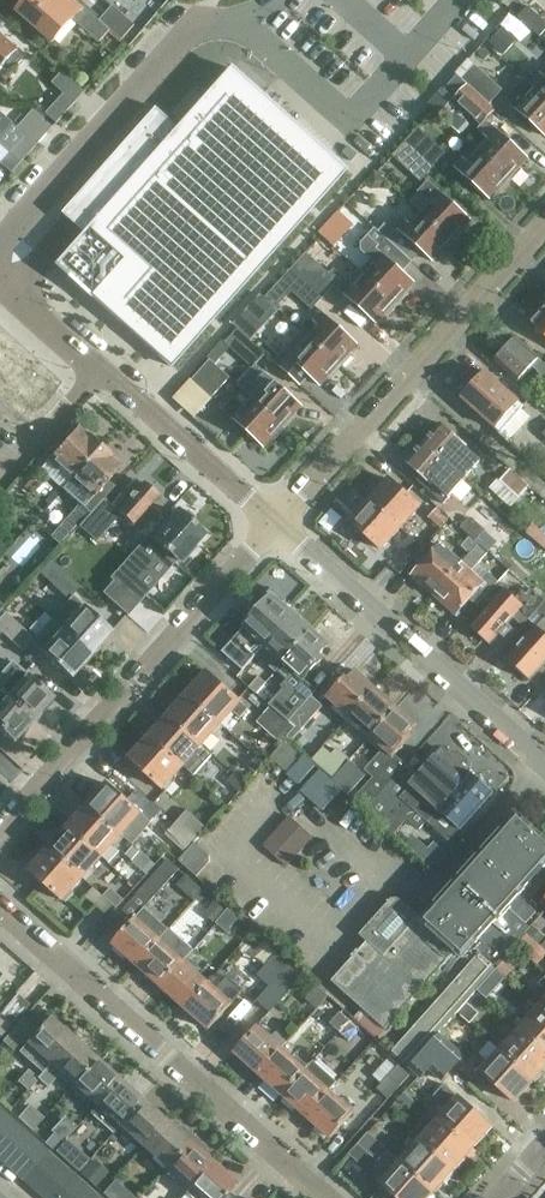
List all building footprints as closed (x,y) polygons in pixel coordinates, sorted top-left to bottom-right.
[(18,12),(53,44),(75,19),(101,43),(112,31),(122,40),(136,24),(114,5),(101,21),(77,0),(56,0),(55,2),(53,0),(28,0),(18,12)] [(519,17),(541,37),(544,32),(544,20),(529,6),(519,17)] [(6,64),(14,71),(27,58),(0,34),(0,71),(6,64)] [(533,48),(521,38),(514,46),(525,56),(533,48)] [(491,73),(504,81),(513,68),(500,60),(491,73)] [(476,64),(462,79),(491,104),(504,90),(476,64)] [(315,207),(348,169),(234,69),(181,129),(158,108),(64,213),(65,214),(87,234),(59,265),(173,367),(211,324),(215,319),(311,211),(315,207)] [(47,114),(58,124),(87,92),(64,71),(54,83),(66,94),(47,114)] [(537,89),(544,96),(544,80),(537,89)] [(530,158),(494,125),(489,120),(498,110),(491,104),(468,84),(454,100),(482,125),(479,129),(490,139),(480,150),(513,181),(524,169),(521,167),(530,158)] [(537,89),(526,100),(521,96),(513,105),(544,134),(544,96),(537,89)] [(11,154),(2,163),(14,174),(36,147),(54,127),(35,111),(19,129),(13,123),(0,111),(0,144),(11,154)] [(420,127),(406,141),(435,167),(448,153),(420,127)] [(422,182),(435,167),(406,141),(393,156),(422,182)] [(492,199),(500,190),(503,192),(513,181),(480,150),(469,162),(464,158),(456,167),(492,199)] [(473,221),(437,188),(428,180),(418,192),(431,204),(424,213),(456,243),(466,232),(464,230),(473,221)] [(340,245),(356,219),(337,208),(321,233),(340,245)] [(412,225),(408,221),(403,216),(395,224),(390,219),(380,231),(410,257),(420,246),(436,261),(444,252),(446,254),(456,243),(424,213),(412,225)] [(416,282),(400,268),(410,257),(380,231),(376,227),(362,244),(362,250),(371,258),(361,270),(367,275),(400,305),(410,294),(408,292),(416,282)] [(400,305),(367,275),(356,287),(335,268),(331,273),(308,252),(294,267),(323,293),(332,283),(342,293),(344,291),(379,323),(388,314),(390,316),(400,305)] [(294,267),(281,282),(310,308),(323,293),(294,267)] [(533,323),(544,334),(544,311),(533,323)] [(321,326),(310,337),(343,367),(353,356),(350,354),(359,345),(324,312),(316,321),(321,326)] [(278,328),(266,318),(258,328),(269,338),(278,328)] [(267,354),(239,329),(226,343),(254,369),(267,354)] [(29,418),(43,402),(50,409),(64,393),(0,336),(0,392),(29,418)] [(322,385),(330,376),(332,378),(343,367),(310,337),(300,348),(295,344),(286,353),(322,385)] [(540,358),(541,357),(518,337),(497,360),(520,381),(535,365),(544,374),(544,363),(540,358)] [(232,377),(212,360),(211,359),(192,381),(213,399),(232,377)] [(525,405),(487,371),(462,399),(500,432),(525,405)] [(264,387),(254,398),(287,428),(297,417),(294,415),(303,406),(267,374),(259,382),(264,387)] [(243,410),(238,406),(232,400),(224,409),(266,446),(274,437),(277,439),(287,428),(254,398),(243,410)] [(442,423),(425,442),(473,485),(478,480),(463,466),(462,468),(455,461),(467,448),(483,462),(483,463),(491,471),(492,470),(496,473),(505,463),(464,428),(457,436),(442,423)] [(79,428),(47,462),(41,470),(63,489),(72,478),(101,447),(79,428)] [(473,485),(425,442),(408,462),(434,485),(448,469),(455,476),(453,477),(468,491),(473,485)] [(101,447),(72,478),(85,490),(83,494),(82,493),(74,501),(79,505),(50,538),(62,547),(79,527),(105,499),(98,493),(122,466),(101,447)] [(532,488),(512,469),(502,480),(524,498),(532,488)] [(392,479),(373,501),(403,528),(422,506),(392,479)] [(133,482),(112,505),(105,499),(79,527),(97,543),(122,515),(133,525),(159,496),(145,483),(140,488),(133,482)] [(403,528),(373,501),(353,522),(384,549),(403,528)] [(438,508),(429,518),(441,528),(450,518),(438,508)] [(180,511),(168,524),(163,519),(110,579),(113,582),(102,594),(128,616),(140,603),(128,592),(166,550),(178,561),(204,533),(180,511)] [(442,544),(458,526),(450,518),(441,528),(432,538),(440,546),(442,544)] [(471,518),(462,528),(470,536),(476,542),(486,531),(471,518)] [(135,528),(129,535),(139,545),(146,538),(135,528)] [(481,546),(476,542),(470,536),(461,546),(472,556),(481,546)] [(416,574),(438,594),(464,565),(442,544),(440,546),(416,574)] [(464,565),(438,594),(460,613),(486,584),(472,571),(489,553),(481,546),(464,565)] [(404,569),(414,558),(405,550),(395,561),(404,569)] [(81,588),(52,561),(40,574),(69,601),(81,588)] [(498,584),(492,578),(486,584),(493,590),(498,584)] [(485,599),(493,605),(473,627),(491,643),(513,618),(524,628),(537,613),(544,605),(544,601),(532,589),(528,594),(524,590),(516,600),(506,591),(506,590),(499,583),(485,599)] [(275,596),(234,640),(222,653),(243,672),(267,645),(294,614),(275,596)] [(537,613),(544,620),(508,659),(530,679),(544,663),(544,605),(537,613)] [(84,606),(63,629),(91,655),(112,632),(84,606)] [(5,613),(0,619),(0,631),(23,652),(35,639),(5,613)] [(294,614),(267,645),(277,655),(268,665),(277,673),(283,667),(287,663),(314,632),(294,614)] [(70,678),(91,655),(63,629),(42,653),(70,678)] [(314,632),(287,663),(297,672),(290,680),(298,688),(278,711),(290,723),(313,697),(313,696),(315,695),(303,685),(325,660),(321,656),(330,646),(314,632)] [(29,676),(12,660),(0,673),(0,690),(33,721),(54,698),(29,676)] [(328,698),(351,718),(377,689),(357,671),(348,680),(346,678),(328,698)] [(208,673),(189,694),(221,724),(232,711),(241,720),(250,710),(243,704),(208,673)] [(267,684),(259,677),(250,688),(257,695),(267,684)] [(377,689),(351,718),(371,736),(397,707),(377,689)] [(33,721),(0,690),(0,731),(13,743),(33,721)] [(221,724),(189,694),(169,716),(202,745),(213,733),(215,735),(224,726),(221,724)] [(313,697),(290,723),(297,729),(288,739),(292,742),(324,707),(313,697)] [(290,723),(278,711),(277,712),(271,707),(257,723),(282,745),(288,738),(288,739),(297,729),(290,723)] [(418,726),(397,707),(371,736),(385,748),(366,769),(374,777),(355,799),(366,809),(406,765),(396,755),(412,737),(410,735),(418,726)] [(202,745),(169,716),(150,737),(183,766),(194,776),(213,755),(202,745)] [(183,766),(150,737),(131,758),(166,790),(174,781),(172,779),(183,766)] [(287,740),(271,758),(286,772),(292,771),(305,756),(287,740)] [(257,774),(269,761),(256,750),(245,763),(257,774)] [(445,750),(403,797),(429,820),(471,774),(466,769),(468,767),(468,761),(458,753),(453,753),(451,755),(445,750)] [(347,766),(334,753),(320,767),(334,780),(347,766)] [(471,774),(429,820),(451,840),(493,794),(471,774)] [(108,784),(88,805),(121,835),(133,822),(136,825),(144,816),(108,784)] [(121,835),(88,805),(69,827),(102,857),(113,845),(115,847),(124,838),(121,835)] [(177,823),(197,840),(207,828),(187,811),(177,823)] [(290,864),(316,834),(292,813),(266,842),(290,864)] [(476,947),(481,952),(392,1052),(410,1068),(417,1059),(429,1046),(439,1035),(458,1014),(468,1003),(488,979),(497,969),(517,948),(528,936),(526,934),(531,929),(527,925),(538,913),(520,897),(544,868),(544,839),(518,815),(423,920),(420,917),(385,956),(368,941),(332,982),(386,1030),(455,954),(462,960),(475,946),(476,947)] [(177,845),(169,854),(178,862),(197,840),(177,823),(166,836),(177,845)] [(102,857),(69,827),(50,848),(83,878),(86,880),(94,871),(91,869),(102,857)] [(196,843),(179,862),(197,878),(211,863),(210,856),(196,843)] [(83,878),(50,848),(30,870),(66,902),(74,893),(72,890),(83,878)] [(154,863),(142,852),(133,863),(145,874),(154,863)] [(149,905),(180,870),(169,860),(137,895),(149,905)] [(203,890),(186,875),(177,885),(194,900),(203,890)] [(106,915),(114,906),(115,906),(103,895),(94,887),(85,897),(106,915)] [(103,895),(115,906),(122,897),(110,887),(103,895)] [(218,925),(228,913),(218,903),(207,915),(218,925)] [(139,965),(170,930),(146,908),(114,943),(139,965)] [(228,933),(238,922),(241,917),(232,909),(228,913),(218,925),(228,933)] [(194,951),(170,930),(139,965),(162,986),(185,961),(194,951)] [(532,940),(540,946),(544,941),(544,937),(539,932),(532,940)] [(540,946),(532,940),(528,936),(517,948),(538,966),(544,958),(544,951),(540,946)] [(258,1002),(293,964),(279,952),(257,976),(270,987),(257,1001),(258,1002)] [(185,961),(162,986),(186,1008),(214,977),(214,976),(212,978),(201,969),(197,973),(185,961)] [(271,1014),(302,979),(305,975),(293,964),(258,1002),(271,1014)] [(510,980),(497,969),(488,979),(501,990),(510,980)] [(214,977),(186,1008),(210,1030),(233,1005),(233,1004),(244,991),(231,979),(224,986),(214,977)] [(11,1027),(30,1005),(12,989),(0,1002),(6,1008),(0,1015),(0,1017),(11,1027)] [(480,1014),(468,1003),(458,1014),(471,1025),(480,1014)] [(523,1031),(544,1050),(544,1012),(540,1007),(533,1015),(535,1017),(523,1031)] [(341,1012),(340,1013),(330,1024),(340,1034),(351,1022),(341,1012)] [(2,1037),(11,1027),(0,1017),(0,1035),(2,1037)] [(40,1031),(26,1019),(4,1043),(15,1053),(25,1042),(27,1043),(18,1053),(43,1074),(51,1065),(52,1066),(75,1040),(51,1019),(40,1031)] [(351,1022),(340,1034),(350,1042),(361,1030),(351,1022)] [(260,1075),(283,1049),(289,1043),(277,1033),(272,1038),(259,1027),(236,1053),(260,1075)] [(502,1050),(504,1052),(536,1081),(544,1071),(544,1050),(523,1031),(513,1043),(511,1041),(502,1050)] [(439,1035),(429,1046),(450,1064),(460,1053),(439,1035)] [(368,1050),(374,1044),(366,1037),(360,1043),(368,1050)] [(72,1090),(98,1061),(75,1040),(52,1066),(39,1080),(40,1080),(48,1088),(58,1077),(72,1090)] [(450,1064),(429,1046),(417,1059),(438,1078),(450,1064)] [(283,1049),(260,1075),(284,1096),(307,1070),(283,1049)] [(517,1103),(536,1081),(504,1052),(493,1064),(491,1062),(482,1072),(517,1103)] [(121,1081),(98,1061),(72,1090),(84,1101),(87,1097),(98,1107),(121,1081)] [(308,1117),(331,1091),(339,1083),(315,1061),(307,1070),(284,1096),(308,1117)] [(411,1076),(399,1065),(377,1089),(389,1100),(411,1076)] [(29,1070),(18,1082),(29,1092),(40,1080),(39,1080),(29,1070)] [(144,1102),(121,1081),(98,1107),(108,1115),(105,1119),(119,1130),(144,1102)] [(409,1090),(401,1099),(411,1108),(419,1100),(409,1090)] [(331,1091),(308,1117),(332,1139),(356,1113),(331,1091)] [(494,1128),(460,1097),(453,1091),(442,1102),(452,1111),(443,1120),(476,1149),(494,1128)] [(33,1129),(46,1115),(31,1101),(18,1116),(33,1129)] [(167,1123),(144,1102),(119,1130),(130,1141),(133,1138),(145,1148),(167,1123)] [(75,1111),(64,1123),(75,1133),(86,1121),(75,1111)] [(25,1131),(4,1112),(0,1117),(0,1159),(25,1131)] [(443,1120),(436,1113),(416,1134),(424,1142),(456,1171),(476,1149),(443,1120)] [(86,1121),(75,1133),(84,1141),(94,1129),(86,1121)] [(190,1143),(167,1123),(145,1148),(154,1157),(151,1160),(165,1172),(190,1143)] [(349,1156),(361,1166),(380,1144),(380,1143),(388,1134),(377,1124),(349,1156)] [(48,1151),(25,1131),(0,1159),(0,1160),(22,1180),(48,1151)] [(411,1153),(402,1162),(436,1193),(456,1171),(424,1142),(413,1155),(411,1153)] [(190,1143),(165,1172),(178,1183),(168,1194),(167,1194),(164,1197),(182,1197),(185,1194),(186,1195),(213,1164),(190,1143)] [(48,1151),(22,1180),(42,1197),(61,1197),(79,1178),(48,1151)] [(391,1153),(379,1166),(379,1176),(385,1181),(382,1184),(398,1197),(437,1197),(434,1195),(436,1193),(402,1162),(391,1153)] [(213,1164),(186,1195),(189,1197),(231,1197),(228,1195),(237,1185),(213,1164)] [(61,1197),(81,1197),(90,1188),(79,1178),(61,1197)] [(81,1197),(100,1197),(90,1188),(81,1197)]
